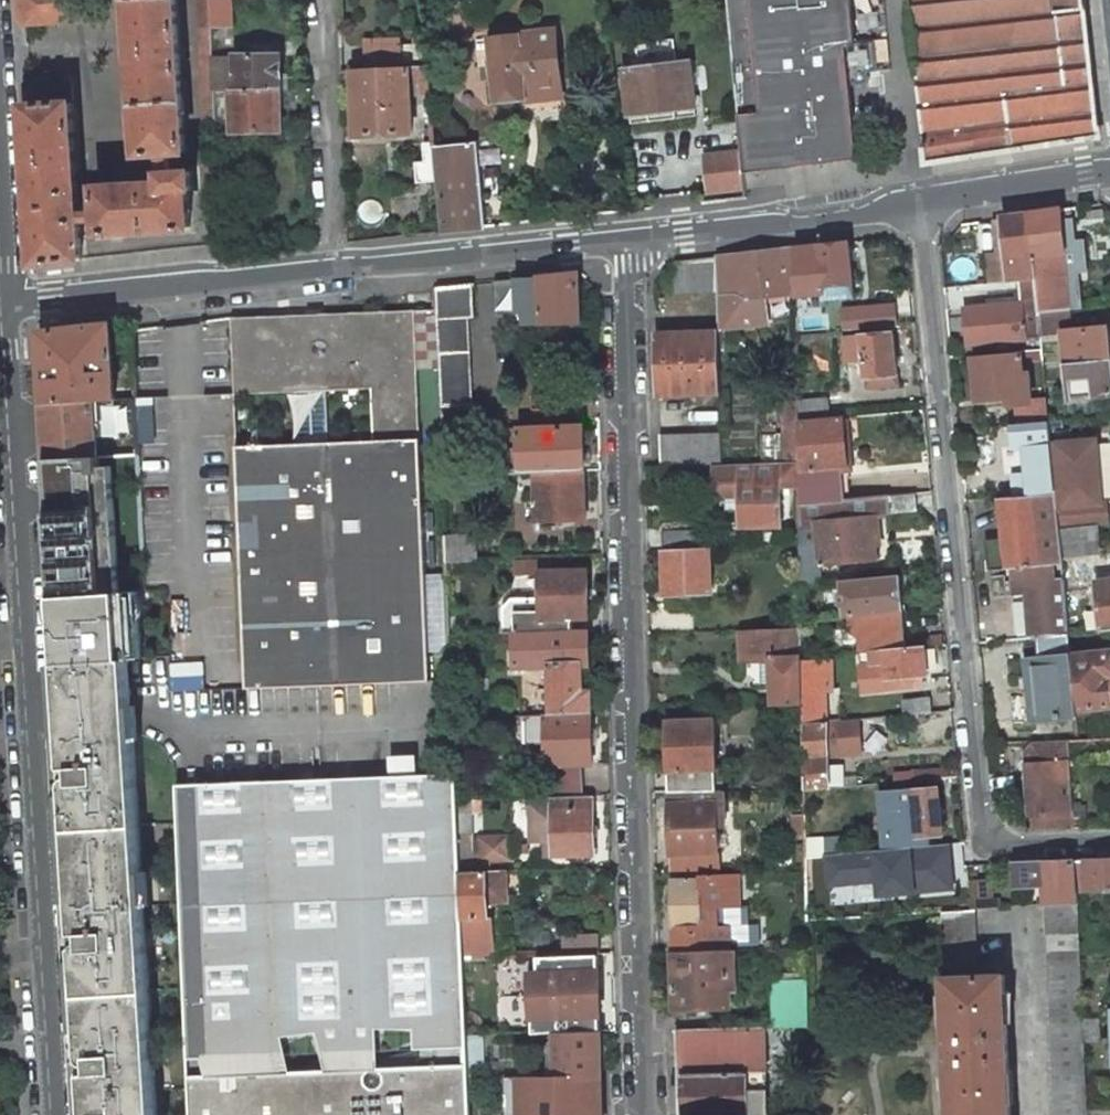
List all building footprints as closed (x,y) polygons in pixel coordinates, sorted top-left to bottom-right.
[(25,25),(45,24),(44,20),(67,19),(67,23),(87,22),(86,0),(18,0),(19,20),(25,25)] [(177,0),(129,0),(129,1),(140,154),(141,155),(164,154),(172,153),(185,152),(186,151),(177,0)] [(210,246),(220,244),(216,125),(214,90),(213,55),(212,29),(211,0),(199,0),(210,246)] [(233,28),(232,0),(211,0),(212,29),(233,28)] [(856,44),(851,0),(725,0),(741,153),(743,174),(858,160),(846,45),(856,44)] [(1085,0),(909,0),(912,30),(1086,9),(1085,0)] [(912,30),(925,163),(1100,136),(1086,9),(912,30)] [(553,31),(491,38),(497,99),(524,96),(523,89),(559,85),(553,31)] [(366,40),(368,68),(402,67),(401,47),(401,39),(366,40)] [(425,45),(401,47),(402,67),(427,66),(425,45)] [(213,55),(214,90),(233,90),(236,90),(236,55),(213,55)] [(236,90),(281,90),(280,55),(236,55),(236,90)] [(689,62),(625,70),(632,124),(695,116),(689,62)] [(368,68),(353,69),(356,137),(413,135),(411,86),(421,86),(422,97),(430,97),(427,66),(402,67),(368,68)] [(70,84),(66,79),(29,81),(24,87),(34,266),(82,260),(79,221),(79,213),(72,103),(70,84)] [(559,85),(523,89),(524,96),(525,102),(560,98),(559,85)] [(233,90),(214,90),(216,125),(234,125),(233,90)] [(236,90),(233,90),(234,125),(234,132),(282,131),(281,90),(236,90)] [(418,182),(437,181),(434,147),(431,116),(422,116),(423,128),(422,128),(425,161),(417,162),(418,182)] [(477,142),(434,147),(437,181),(442,231),(484,228),(477,142)] [(654,148),(625,152),(630,198),(659,195),(654,148)] [(172,153),(164,154),(165,172),(173,172),(172,153)] [(741,153),(706,157),(709,192),(744,188),(743,174),(741,153)] [(164,183),(98,187),(97,188),(99,212),(99,220),(100,233),(101,234),(190,229),(191,227),(189,190),(196,190),(195,171),(173,172),(165,172),(164,173),(164,183)] [(1062,221),(1072,219),(1071,208),(1027,215),(1035,278),(1038,314),(1072,310),(1062,221)] [(99,212),(79,213),(79,221),(99,220),(99,212)] [(1018,280),(1035,278),(1027,215),(1003,218),(1009,282),(1018,281),(1018,280)] [(994,220),(997,251),(988,252),(991,283),(1009,282),(1003,218),(994,220)] [(794,294),(794,298),(821,295),(820,287),(852,283),(848,243),(793,249),(794,294)] [(716,291),(717,312),(722,312),(725,331),(768,326),(765,298),(787,296),(787,295),(794,294),(793,249),(716,257),(716,291)] [(716,257),(674,262),(673,263),(674,293),(716,291),(716,257)] [(578,272),(497,282),(497,315),(498,315),(517,314),(517,323),(579,321),(578,272)] [(1018,280),(1018,281),(1020,301),(964,306),(969,346),(1041,338),(1040,334),(1038,314),(1035,278),(1018,280)] [(852,283),(820,287),(821,295),(822,298),(853,295),(852,283)] [(441,407),(470,406),(466,317),(473,317),(472,284),(436,288),(437,310),(438,330),(441,407)] [(892,327),(898,327),(896,307),(843,311),(845,332),(874,329),(892,327)] [(1038,314),(1040,334),(1062,332),(1075,331),(1072,310),(1038,314)] [(235,446),(245,689),(430,681),(415,311),(230,318),(234,394),(296,392),(325,390),(372,389),(372,407),(373,419),(373,441),(328,443),(299,444),(235,446)] [(94,402),(116,401),(111,325),(39,333),(48,460),(97,457),(94,402)] [(892,327),(874,329),(875,335),(893,333),(892,327)] [(1109,346),(1107,328),(1075,331),(1062,332),(1069,399),(1109,395),(1109,346)] [(656,335),(658,396),(719,393),(718,332),(656,335)] [(875,335),(843,338),(846,362),(864,360),(867,387),(898,384),(893,333),(875,335)] [(1020,352),(1021,360),(1043,358),(1042,350),(1020,352)] [(1021,360),(1020,352),(974,356),(978,401),(1010,398),(1008,377),(1022,376),(1021,360)] [(1024,397),(1022,376),(1008,377),(1010,398),(1024,397)] [(796,400),(796,386),(780,386),(781,434),(782,460),(782,463),(797,462),(797,421),(796,400)] [(299,444),(328,443),(327,421),(326,409),(325,390),(296,392),(299,444)] [(830,398),(796,400),(797,421),(831,418),(830,398)] [(1049,421),(1047,400),(1017,403),(1018,424),(1049,421)] [(470,406),(441,407),(442,427),(471,426),(470,406)] [(373,419),(372,407),(326,409),(327,421),(373,419)] [(797,462),(798,506),(841,502),(838,467),(847,467),(844,417),(831,418),(797,421),(797,462)] [(1024,449),(1026,472),(1012,474),(1014,497),(1029,496),(1029,493),(1055,491),(1050,438),(1049,421),(1018,424),(1012,425),(1015,450),(1024,449)] [(534,473),(584,471),(582,426),(502,428),(493,438),(494,474),(534,473)] [(713,465),(721,465),(720,434),(659,436),(660,467),(713,465)] [(760,461),(782,460),(781,434),(761,435),(760,461)] [(1084,448),(1060,450),(1058,437),(1050,438),(1055,491),(1056,494),(1056,499),(1088,495),(1084,448)] [(984,460),(983,444),(971,444),(972,461),(984,460)] [(48,460),(56,596),(122,592),(114,456),(97,457),(48,460)] [(780,526),(779,478),(776,478),(777,463),(721,465),(713,465),(714,484),(728,497),(739,497),(740,510),(740,527),(780,526)] [(585,520),(584,471),(534,473),(536,522),(585,520)] [(917,511),(915,494),(841,502),(798,506),(800,585),(821,583),(820,565),(879,560),(876,536),(881,536),(879,518),(886,517),(893,513),(917,511)] [(1056,499),(1056,494),(1029,496),(1014,497),(1001,498),(1005,539),(989,541),(992,571),(1012,569),(1054,565),(1062,564),(1062,556),(1059,529),(1056,499)] [(728,497),(728,510),(740,510),(739,497),(728,497)] [(1062,556),(1101,552),(1099,525),(1059,529),(1062,556)] [(697,549),(696,531),(661,532),(662,550),(697,549)] [(447,537),(448,563),(476,562),(475,535),(447,537)] [(710,593),(708,548),(697,549),(662,550),(663,595),(710,593)] [(550,560),(516,561),(516,572),(540,572),(550,571),(550,560)] [(1056,580),(1054,565),(1012,569),(1015,596),(1026,595),(1029,637),(1069,634),(1064,580),(1056,580)] [(587,618),(586,571),(550,571),(540,572),(541,598),(511,599),(502,609),(503,634),(515,633),(571,631),(571,618),(587,618)] [(899,585),(898,576),(841,581),(842,590),(837,595),(838,604),(844,608),(844,617),(847,617),(901,612),(900,594),(892,595),(891,589),(896,588),(899,585)] [(1096,583),(1101,632),(1109,631),(1109,581),(1096,583)] [(892,595),(900,594),(899,585),(896,588),(891,589),(892,595)] [(122,592),(56,596),(60,663),(129,659),(142,658),(139,613),(131,614),(129,592),(122,592)] [(137,592),(129,592),(131,614),(139,613),(137,592)] [(906,647),(902,611),(901,612),(847,617),(848,630),(857,639),(858,652),(869,651),(906,647)] [(760,661),(771,661),(772,686),(772,706),(802,705),(801,662),(800,628),(740,630),(742,662),(760,661)] [(587,666),(586,631),(571,631),(515,633),(517,668),(549,667),(551,714),(590,713),(590,693),(582,693),(581,666),(587,666)] [(906,647),(869,651),(870,664),(860,665),(863,690),(922,684),(921,674),(927,673),(924,645),(906,647)] [(1071,657),(1076,710),(1109,706),(1109,653),(1071,657)] [(1037,720),(1077,716),(1076,710),(1071,657),(1026,661),(1029,695),(1035,694),(1037,720)] [(75,767),(74,736),(133,733),(132,708),(129,659),(60,663),(63,712),(66,767),(75,767)] [(760,661),(761,686),(772,686),(771,661),(760,661)] [(834,662),(801,662),(802,705),(802,724),(824,721),(824,691),(834,691),(834,662)] [(902,701),(903,714),(931,712),(929,698),(902,701)] [(903,714),(884,716),(886,739),(933,735),(931,712),(903,714)] [(592,763),(590,713),(551,714),(544,715),(546,764),(592,763)] [(832,719),(835,756),(859,754),(856,717),(832,719)] [(667,721),(669,793),(677,792),(716,792),(715,769),(713,720),(667,721)] [(829,779),(826,721),(824,721),(802,724),(803,791),(823,789),(829,789),(829,779)] [(144,907),(139,908),(138,894),(143,894),(133,733),(74,736),(75,767),(76,775),(72,777),(68,782),(68,793),(77,793),(85,923),(86,941),(81,942),(78,946),(78,960),(85,959),(87,994),(81,995),(83,1029),(92,1029),(93,1045),(84,1046),(85,1058),(88,1062),(94,1063),(94,1072),(95,1087),(86,1088),(88,1114),(157,1114),(144,907)] [(1069,740),(1033,742),(1027,749),(1031,815),(1034,815),(1073,812),(1069,740)] [(190,1114),(470,1114),(468,1064),(467,1036),(464,961),(464,951),(460,872),(460,858),(458,811),(457,800),(456,773),(176,785),(190,1114)] [(589,776),(557,777),(557,794),(589,793),(589,776)] [(829,789),(856,786),(855,776),(829,779),(829,789)] [(937,788),(885,792),(887,815),(886,815),(889,850),(929,846),(928,835),(942,835),(937,788)] [(804,801),(824,801),(823,789),(803,791),(804,801)] [(678,804),(677,792),(669,793),(670,804),(678,804)] [(716,792),(677,792),(678,804),(670,804),(671,867),(698,867),(698,854),(718,853),(716,792)] [(76,923),(85,923),(77,793),(68,793),(76,923)] [(594,855),(592,796),(542,798),(529,798),(530,843),(545,842),(552,842),(552,856),(594,855)] [(457,800),(458,811),(471,811),(470,800),(457,800)] [(1073,829),(1073,812),(1034,815),(1035,829),(1073,829)] [(794,837),(804,836),(804,817),(794,817),(794,837)] [(804,840),(805,857),(845,854),(847,853),(846,837),(804,840)] [(507,838),(480,839),(480,861),(508,860),(507,838)] [(837,877),(846,876),(845,854),(805,857),(806,922),(831,920),(831,908),(831,891),(831,877),(837,877)] [(468,858),(460,858),(460,872),(469,872),(468,858)] [(479,858),(468,858),(469,872),(480,871),(479,858)] [(1109,889),(1109,859),(1075,861),(1077,890),(1109,889)] [(1075,861),(1013,864),(1014,885),(1043,884),(1044,905),(1078,904),(1077,890),(1075,861)] [(487,903),(501,902),(500,871),(480,871),(469,872),(460,872),(464,951),(489,951),(487,917),(487,903)] [(672,881),(673,953),(729,952),(728,926),(718,926),(718,908),(738,908),(738,874),(698,875),(698,880),(672,881)] [(974,881),(976,910),(991,908),(989,880),(974,881)] [(953,911),(976,910),(974,881),(951,883),(953,911)] [(1053,1114),(1087,1114),(1087,1107),(1078,904),(1044,905),(1053,1114)] [(863,918),(863,906),(831,908),(831,920),(863,918)] [(949,1114),(1010,1114),(1004,976),(980,977),(975,911),(940,913),(944,978),(943,978),(949,1114)] [(567,957),(597,955),(597,936),(566,937),(567,957)] [(489,960),(489,951),(464,951),(464,961),(489,960)] [(673,953),(675,1009),(729,1008),(729,952),(673,953)] [(600,1033),(597,955),(567,957),(537,958),(538,981),(531,981),(532,1035),(555,1034),(600,1033)] [(78,960),(81,995),(87,994),(85,959),(78,960)] [(771,980),(771,995),(807,994),(807,979),(771,980)] [(771,995),(772,1028),(808,1027),(807,994),(771,995)] [(767,1071),(766,1027),(676,1030),(677,1074),(767,1071)] [(92,1029),(83,1029),(84,1046),(93,1045),(92,1029)] [(556,1069),(556,1077),(518,1077),(519,1114),(602,1114),(601,1087),(594,1087),(594,1076),(601,1076),(600,1033),(555,1034),(556,1045),(548,1046),(548,1069),(556,1069)] [(502,1064),(501,1036),(467,1036),(468,1064),(502,1064)] [(767,1071),(677,1074),(678,1114),(768,1114),(767,1071)] [(85,1072),(86,1088),(95,1087),(94,1072),(85,1072)] [(518,1077),(504,1077),(505,1114),(519,1114),(518,1077)]
